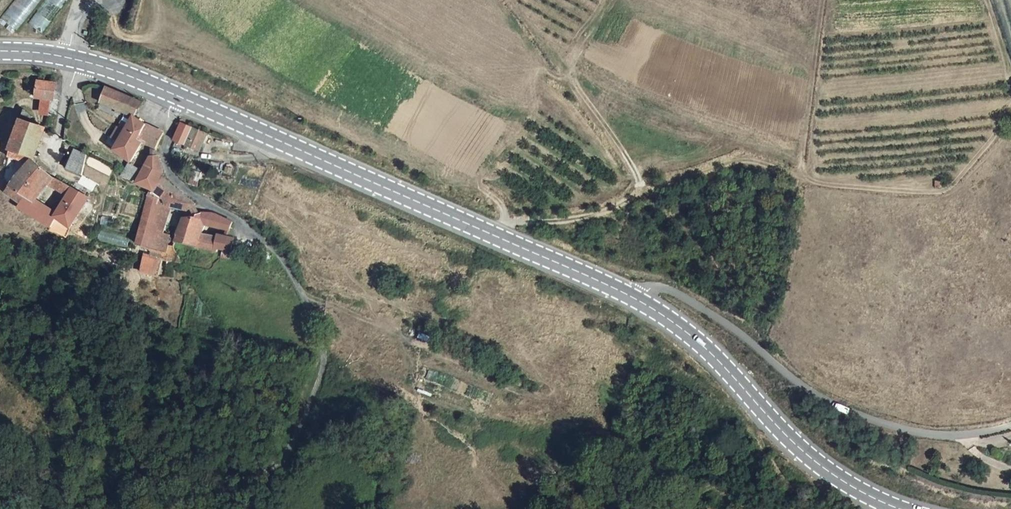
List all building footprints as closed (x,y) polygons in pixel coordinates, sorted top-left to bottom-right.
[(35,81),(34,86),(33,98),(41,98),(49,99),(52,99),(53,82),(35,81)] [(136,117),(143,101),(106,86),(100,102),(133,115),(136,117)] [(47,115),(49,99),(41,98),(39,115),(47,115)] [(136,137),(142,140),(149,125),(136,117),(133,115),(126,130),(120,140),(131,144),(136,137)] [(46,127),(20,119),(17,121),(10,148),(36,155),(46,127)] [(185,144),(193,127),(182,122),(175,139),(185,144)] [(142,140),(158,148),(162,137),(163,134),(163,132),(156,129),(149,125),(142,140)] [(205,133),(193,127),(185,144),(198,150),(205,133)] [(113,138),(120,140),(126,130),(118,129),(113,138)] [(131,159),(133,160),(142,140),(136,137),(131,144),(120,140),(115,150),(131,159)] [(33,160),(36,155),(10,148),(8,156),(28,163),(32,160),(33,160)] [(82,170),(84,154),(75,150),(67,168),(82,175),(82,170)] [(138,180),(153,187),(156,188),(162,176),(164,172),(162,168),(158,162),(158,155),(151,154),(144,167),(138,180)] [(51,176),(32,160),(28,163),(18,175),(11,185),(28,197),(31,198),(40,187),(43,184),(51,176)] [(124,173),(134,178),(140,167),(130,161),(124,173)] [(938,166),(939,174),(949,174),(948,166),(938,166)] [(52,177),(51,176),(43,184),(68,198),(73,189),(63,182),(52,177)] [(159,205),(167,206),(179,189),(169,181),(162,176),(156,188),(153,187),(151,194),(161,199),(159,205)] [(28,197),(11,185),(5,193),(21,204),(28,197)] [(46,191),(40,187),(31,198),(38,202),(46,191)] [(88,199),(80,192),(74,189),(73,189),(68,198),(58,214),(57,217),(71,227),(88,199)] [(167,206),(169,206),(187,209),(193,204),(195,202),(179,189),(167,206)] [(144,214),(139,234),(138,244),(164,250),(168,251),(169,248),(170,235),(163,235),(152,233),(159,205),(161,199),(151,194),(148,194),(144,214)] [(51,229),(57,217),(58,214),(38,202),(31,198),(28,197),(21,204),(18,208),(51,229)] [(163,235),(169,206),(167,206),(159,205),(152,233),(163,235)] [(199,245),(202,231),(198,231),(201,220),(204,212),(197,211),(195,217),(191,216),(183,216),(176,240),(198,245),(199,245)] [(204,212),(201,220),(232,229),(234,220),(215,212),(212,211),(204,212)] [(219,247),(218,235),(202,231),(199,245),(218,251),(219,247)] [(218,235),(219,247),(232,249),(234,237),(219,232),(218,235)] [(168,251),(164,250),(161,258),(162,258),(173,262),(174,260),(179,260),(174,250),(169,248),(168,251)] [(668,469),(671,462),(666,459),(662,466),(668,469)]
